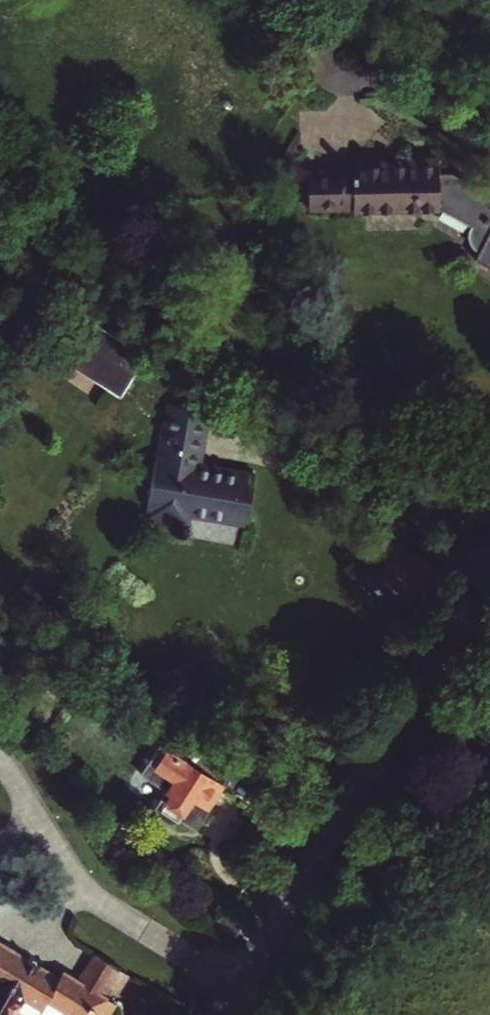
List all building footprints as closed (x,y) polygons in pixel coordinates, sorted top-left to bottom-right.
[(474,223),(473,226),(472,235),(479,245),(474,255),(489,263),(489,192),(487,190),(484,196),(456,182),(459,176),(441,171),(440,157),(354,164),(353,171),(310,173),(310,208),(355,207),(355,210),(440,206),(474,223)] [(484,196),(487,190),(459,176),(456,182),(484,196)] [(43,343),(106,407),(140,370),(77,310),(43,343)] [(152,510),(152,514),(188,519),(190,510),(248,519),(256,470),(198,461),(207,411),(172,404),(162,456),(158,455),(149,509),(152,510)] [(220,792),(231,778),(191,750),(170,734),(143,768),(166,787),(154,803),(156,813),(165,820),(175,819),(190,831),(212,802),(220,792)] [(220,792),(212,802),(217,805),(224,796),(220,792)] [(214,923),(234,933),(243,917),(222,907),(214,923)] [(14,989),(35,1001),(40,993),(77,1014),(99,1014),(110,997),(97,989),(113,962),(89,948),(72,975),(57,966),(52,973),(0,942),(0,1013),(14,989)]
